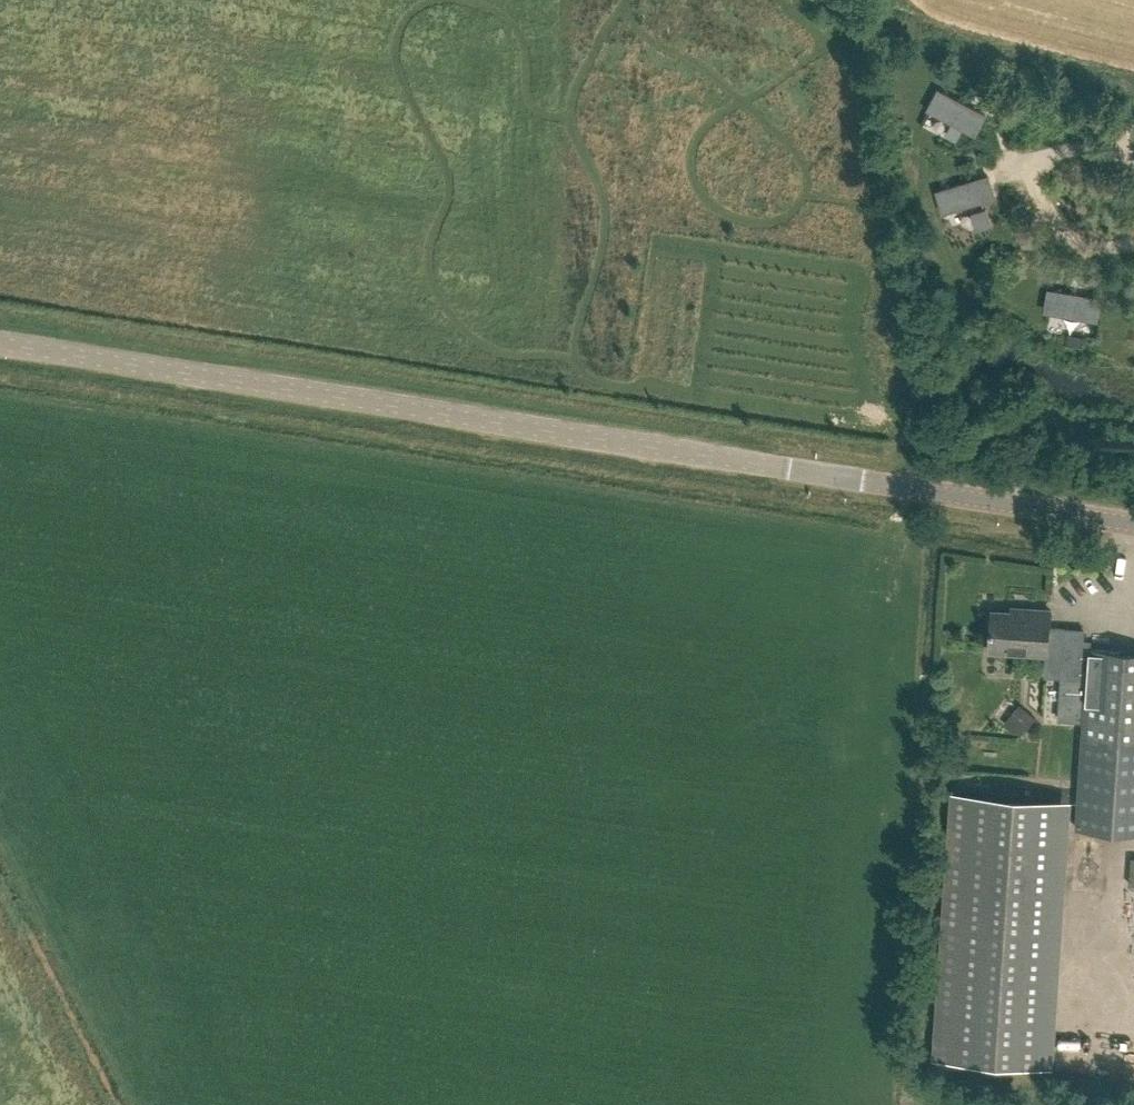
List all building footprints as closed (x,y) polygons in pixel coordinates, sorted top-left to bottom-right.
[(966,104),(936,89),(926,108),(969,131),(977,135),(987,115),(966,104)] [(969,180),(935,190),(942,213),(980,202),(995,197),(994,193),(989,174),(969,180)] [(1047,291),(1044,311),(1099,319),(1102,297),(1084,294),(1069,291),(1047,288),(1047,291)] [(990,650),(1046,654),(1049,654),(1051,627),(1052,610),(1030,608),(1029,612),(993,610),(990,650)] [(1046,654),(1045,675),(1087,678),(1077,826),(1133,830),(1133,651),(1083,647),(1085,629),(1051,627),(1049,654),(1046,654)] [(1072,798),(951,790),(933,1057),(1054,1065),(1072,798)]
